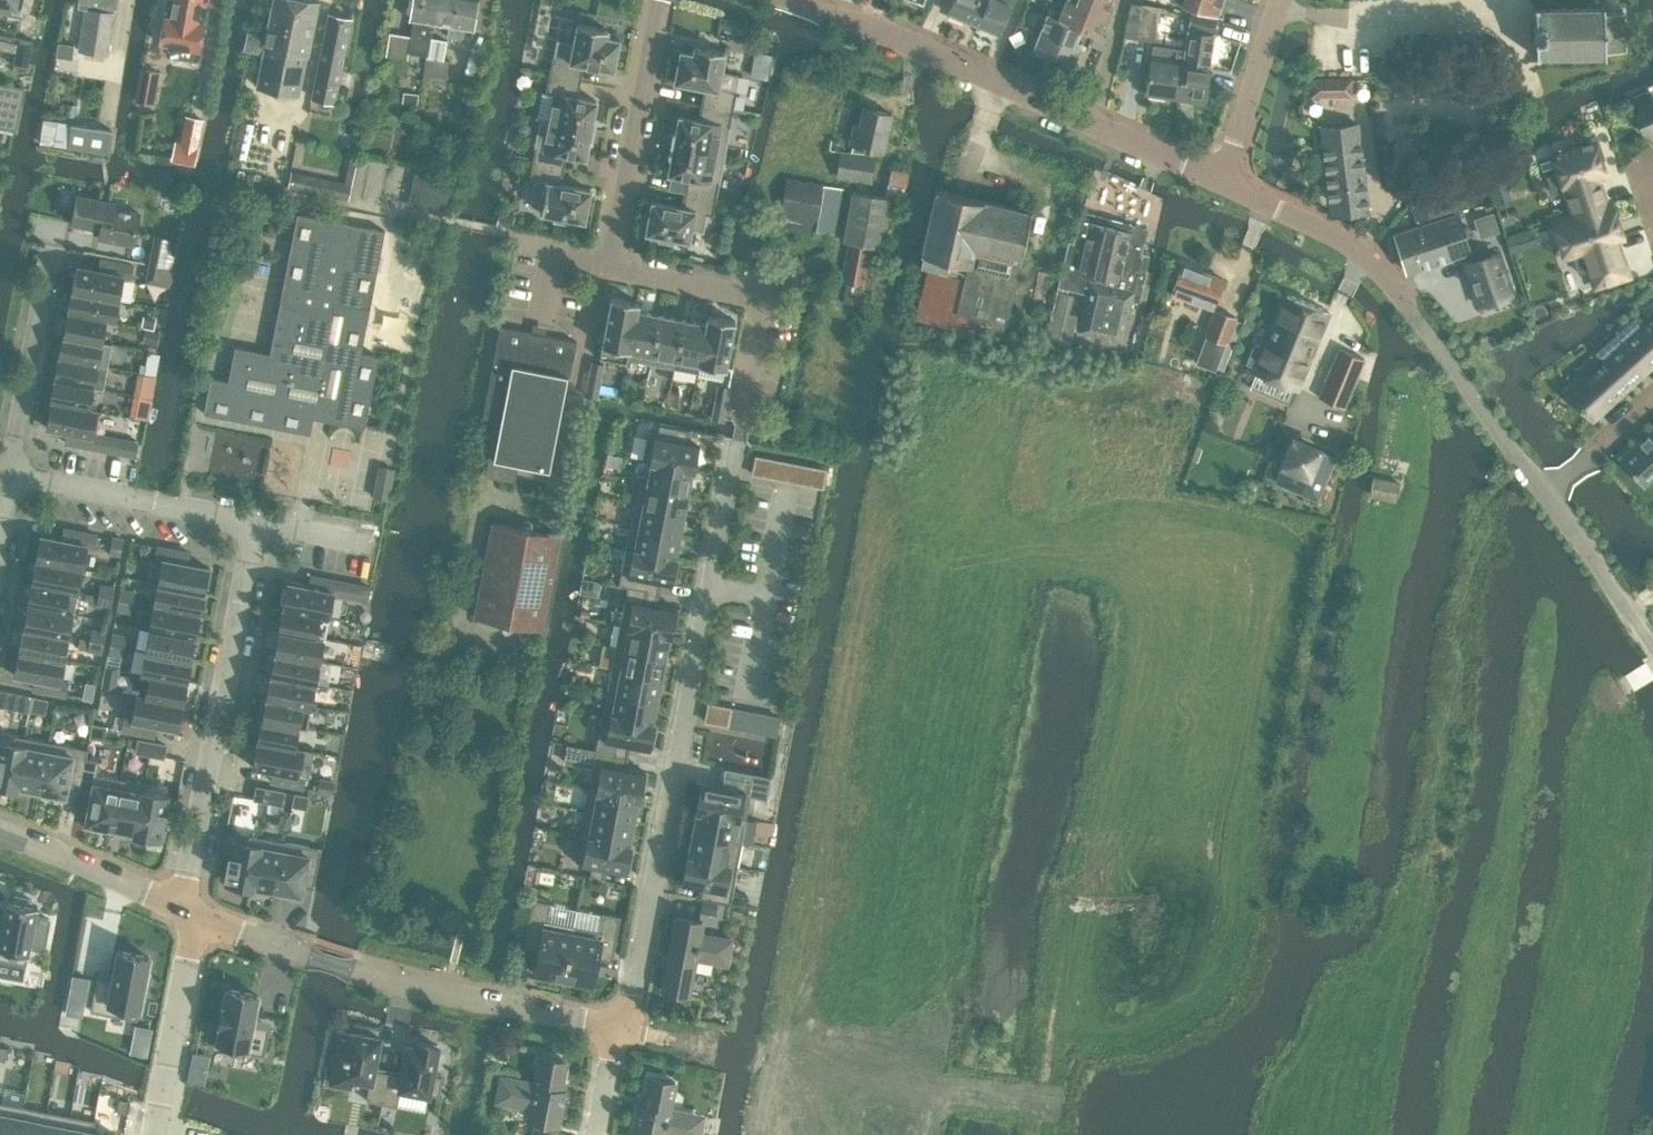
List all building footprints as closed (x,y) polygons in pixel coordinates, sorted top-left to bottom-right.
[(21,0),(0,0),(0,5),(19,9),(21,0)] [(116,0),(79,0),(77,7),(85,8),(79,50),(108,54),(115,5),(115,6),(116,0)] [(173,8),(167,6),(165,14),(162,14),(157,43),(200,51),(205,22),(198,21),(202,0),(174,0),(173,8)] [(320,2),(312,0),(274,0),(266,36),(249,32),(245,49),(264,53),(258,85),(300,94),(310,42),(312,42),(320,2)] [(438,0),(413,0),(410,18),(415,19),(413,35),(389,32),(385,55),(407,58),(408,50),(410,50),(410,51),(426,53),(429,54),(431,37),(434,22),(435,23),(438,0)] [(435,23),(448,25),(447,35),(460,37),(462,36),(463,27),(472,28),(477,0),(438,0),(435,23)] [(987,0),(955,0),(950,11),(978,23),(987,0)] [(978,23),(997,30),(1009,0),(987,0),(978,23)] [(1058,17),(1093,31),(1099,33),(1113,0),(1065,0),(1058,17)] [(1221,0),(1173,0),(1217,14),(1221,0)] [(1155,37),(1160,6),(1142,3),(1137,34),(1155,37)] [(1604,10),(1603,4),(1533,5),(1534,56),(1604,55),(1604,54),(1609,54),(1609,49),(1623,48),(1622,10),(1604,10)] [(1178,95),(1177,98),(1190,100),(1190,97),(1204,100),(1210,66),(1208,66),(1210,52),(1207,52),(1210,32),(1211,32),(1215,18),(1190,11),(1185,49),(1184,49),(1183,63),(1186,63),(1184,77),(1180,77),(1178,95)] [(336,101),(353,18),(330,13),(313,96),(336,101)] [(1047,13),(1033,46),(1037,48),(1036,51),(1049,56),(1050,53),(1073,63),(1082,41),(1088,44),(1093,31),(1058,17),(1058,18),(1047,13)] [(552,56),(549,75),(579,81),(583,63),(613,69),(619,38),(607,36),(608,28),(578,22),(574,43),(558,40),(555,56),(552,56)] [(28,67),(34,40),(18,37),(18,38),(16,51),(13,64),(28,67)] [(444,59),(447,39),(431,37),(429,54),(426,53),(422,78),(446,82),(449,60),(444,59)] [(58,41),(55,56),(73,59),(76,45),(58,41)] [(1154,44),(1146,91),(1178,95),(1180,77),(1184,77),(1186,63),(1183,63),(1184,49),(1154,44)] [(701,104),(732,110),(736,91),(734,91),(737,75),(721,72),(725,51),(694,46),(693,53),(681,50),(674,81),(705,87),(701,104)] [(153,103),(159,71),(140,68),(134,100),(153,103)] [(549,120),(593,129),(595,118),(593,117),(596,99),(577,96),(579,81),(549,75),(546,91),(554,93),(549,120)] [(1304,78),(1305,96),(1319,96),(1319,78),(1304,78)] [(1500,101),(1515,90),(1515,89),(1507,78),(1492,90),(1500,101)] [(22,94),(23,88),(0,83),(0,126),(15,129),(22,94)] [(1633,95),(1639,108),(1643,106),(1652,128),(1652,101),(1652,102),(1648,89),(1633,95)] [(417,104),(419,93),(404,90),(402,101),(417,104)] [(671,144),(724,154),(732,110),(701,104),(698,119),(679,115),(675,133),(673,133),(671,144)] [(883,150),(891,113),(864,106),(859,123),(854,122),(850,142),(853,143),(851,152),(840,150),(837,174),(872,179),(875,155),(871,155),(873,147),(883,150)] [(591,140),(593,129),(549,120),(541,118),(532,163),(563,168),(565,153),(585,157),(589,139),(591,140)] [(43,119),(40,142),(68,146),(109,152),(112,130),(43,119)] [(1330,204),(1331,213),(1331,214),(1368,211),(1357,123),(1320,126),(1327,185),(1323,186),(1320,188),(1317,192),(1317,196),(1318,200),(1321,203),(1325,204),(1330,204)] [(1604,174),(1601,163),(1599,159),(1603,158),(1596,135),(1572,142),(1574,148),(1553,155),(1559,173),(1547,176),(1552,193),(1564,189),(1572,214),(1606,203),(1597,178),(1601,177),(1603,176),(1605,175),(1604,174)] [(192,164),(194,165),(195,162),(199,145),(180,141),(178,141),(174,143),(171,160),(192,164)] [(715,198),(724,154),(671,144),(669,155),(671,155),(668,173),(688,177),(685,192),(715,198)] [(584,220),(590,189),(560,184),(563,168),(532,163),(529,179),(535,180),(532,198),(543,200),(541,212),(555,214),(554,220),(569,223),(570,217),(584,220)] [(904,198),(909,171),(890,167),(885,194),(904,198)] [(289,188),(321,194),(348,199),(352,182),(324,177),(292,171),(289,188)] [(443,213),(451,178),(415,171),(408,206),(443,213)] [(1500,173),(1489,177),(1493,187),(1503,184),(1500,173)] [(835,232),(843,188),(787,178),(778,229),(814,236),(815,228),(835,232)] [(927,267),(916,317),(953,325),(952,332),(1000,338),(1004,319),(1018,258),(1019,258),(1030,210),(936,188),(921,252),(923,252),(920,265),(927,267)] [(1395,233),(1407,271),(1411,270),(1459,255),(1462,254),(1479,304),(1511,294),(1498,251),(1472,260),(1469,251),(1470,251),(1457,213),(1464,211),(1457,188),(1421,200),(1416,202),(1410,203),(1417,225),(1395,233)] [(881,246),(889,197),(853,190),(844,240),(849,241),(842,280),(865,285),(872,245),(881,246)] [(712,214),(715,198),(685,192),(682,207),(652,201),(646,232),(660,235),(659,240),(673,243),(674,237),(689,240),(691,228),(702,231),(705,213),(712,214)] [(133,242),(139,212),(113,207),(114,203),(77,196),(72,221),(101,227),(99,236),(133,242)] [(1615,238),(1621,236),(1610,202),(1605,203),(1572,214),(1553,221),(1558,238),(1566,235),(1578,272),(1588,269),(1594,286),(1606,282),(1606,283),(1629,276),(1623,257),(1621,258),(1615,238)] [(1068,241),(1059,282),(1068,284),(1088,289),(1090,280),(1094,281),(1096,274),(1135,284),(1142,285),(1149,255),(1142,254),(1148,229),(1130,224),(1131,223),(1083,211),(1074,243),(1068,241)] [(211,376),(204,411),(311,432),(315,408),(331,412),(329,419),(365,426),(380,354),(362,351),(386,229),(298,212),(271,351),(235,344),(228,380),(211,376)] [(158,235),(152,264),(171,267),(176,239),(158,235)] [(1517,236),(1507,240),(1510,250),(1521,247),(1517,236)] [(77,265),(72,290),(118,299),(123,276),(131,277),(133,265),(100,258),(98,269),(77,265)] [(1212,307),(1223,278),(1182,262),(1170,292),(1212,307)] [(149,263),(147,275),(168,279),(171,267),(152,264),(149,263)] [(1081,319),(1078,330),(1122,340),(1131,299),(1138,301),(1142,285),(1135,284),(1096,274),(1094,281),(1090,280),(1088,289),(1081,319)] [(861,307),(865,285),(845,282),(841,304),(861,307)] [(1057,290),(1045,344),(1067,349),(1068,349),(1073,328),(1078,330),(1081,319),(1075,318),(1076,314),(1069,313),(1073,294),(1066,292),(1068,284),(1059,282),(1057,290)] [(72,290),(68,312),(105,319),(105,320),(114,322),(118,299),(72,290)] [(1255,367),(1254,370),(1296,387),(1328,310),(1286,293),(1263,347),(1254,343),(1246,363),(1255,367)] [(636,310),(638,301),(611,296),(599,358),(627,363),(627,359),(627,358),(636,310)] [(1216,309),(1196,361),(1215,368),(1235,316),(1216,309)] [(659,315),(636,310),(627,358),(627,359),(650,363),(659,315)] [(68,312),(64,335),(101,342),(105,320),(105,319),(68,312)] [(674,367),(683,319),(659,315),(650,363),(674,367)] [(699,363),(700,363),(726,368),(735,320),(707,315),(706,323),(707,324),(699,363)] [(1633,317),(1615,333),(1646,367),(1652,361),(1652,316),(1644,324),(1636,315),(1635,315),(1633,317)] [(707,324),(706,323),(683,319),(674,367),(699,372),(700,363),(699,363),(707,324)] [(570,375),(577,340),(501,325),(488,389),(483,415),(497,418),(486,474),(516,480),(519,462),(549,468),(562,401),(567,375),(570,375)] [(1592,417),(1646,367),(1615,333),(1594,352),(1603,361),(1569,392),(1592,417)] [(112,344),(101,342),(64,335),(59,357),(108,366),(112,344)] [(1343,406),(1364,357),(1339,347),(1319,396),(1343,406)] [(59,357),(55,379),(92,386),(92,388),(103,390),(108,366),(59,357)] [(589,374),(601,377),(604,364),(592,361),(589,374)] [(589,374),(587,384),(599,387),(601,377),(589,374)] [(88,409),(88,408),(92,388),(92,386),(55,379),(51,401),(88,409)] [(597,397),(599,387),(587,384),(585,395),(597,397)] [(718,385),(714,405),(726,407),(729,387),(718,385)] [(98,447),(100,435),(92,433),(97,410),(88,408),(88,409),(51,401),(46,426),(66,430),(75,432),(72,443),(98,447)] [(723,420),(726,407),(714,405),(712,418),(723,420)] [(648,434),(643,460),(652,462),(652,460),(692,468),(697,444),(687,442),(689,430),(659,424),(657,436),(648,434)] [(1622,459),(1644,484),(1652,476),(1652,430),(1648,434),(1647,433),(1639,441),(1640,442),(1622,459)] [(108,436),(100,435),(98,447),(105,449),(108,436)] [(115,438),(108,436),(105,449),(113,450),(115,438)] [(115,438),(113,450),(120,452),(123,439),(115,438)] [(1292,438),(1275,480),(1301,491),(1307,475),(1324,481),(1334,456),(1292,438)] [(120,452),(128,453),(130,441),(123,439),(120,452)] [(130,441),(128,453),(135,455),(138,442),(130,441)] [(764,476),(767,458),(756,456),(752,473),(764,476)] [(764,476),(776,478),(779,460),(767,458),(764,476)] [(648,482),(647,483),(688,491),(692,468),(652,460),(652,462),(648,482)] [(791,463),(779,460),(776,478),(787,480),(791,463)] [(787,480),(799,482),(802,465),(791,463),(787,480)] [(387,499),(393,468),(380,465),(374,496),(387,499)] [(799,482),(810,484),(814,467),(802,465),(799,482)] [(814,467),(810,484),(822,487),(826,469),(814,467)] [(1395,500),(1399,482),(1373,476),(1369,493),(1395,500)] [(639,480),(634,503),(683,513),(688,491),(647,483),(648,482),(639,480)] [(634,503),(630,525),(679,535),(683,513),(634,503)] [(542,629),(560,535),(493,521),(474,616),(542,629)] [(630,525),(626,547),(675,557),(679,535),(630,525)] [(41,535),(36,560),(82,569),(86,545),(94,547),(97,534),(71,529),(69,540),(61,539),(41,535)] [(120,555),(123,539),(112,537),(109,553),(120,555)] [(180,562),(182,551),(157,546),(154,558),(162,560),(158,583),(204,592),(208,567),(188,563),(180,562)] [(626,547),(619,585),(627,586),(658,592),(660,580),(674,583),(677,568),(673,567),(675,557),(626,547)] [(77,591),(82,569),(36,560),(32,582),(69,589),(77,591)] [(316,587),(315,589),(323,591),(325,578),(318,577),(316,587)] [(325,578),(323,591),(330,592),(333,579),(325,578)] [(333,579),(330,592),(333,592),(338,593),(340,581),(333,579)] [(340,581),(338,593),(345,595),(348,582),(340,581)] [(69,589),(32,582),(27,604),(64,611),(73,613),(77,591),(69,589)] [(287,582),(282,607),(328,615),(333,592),(330,592),(323,591),(315,589),(316,587),(287,582)] [(348,582),(345,595),(353,596),(355,583),(348,582)] [(158,583),(154,605),(199,614),(204,592),(158,583)] [(355,583),(353,596),(360,597),(363,585),(355,583)] [(112,597),(114,586),(100,584),(98,594),(112,597)] [(363,585),(360,597),(368,599),(370,586),(363,585)] [(627,586),(620,623),(669,633),(671,623),(676,624),(678,609),(655,605),(658,592),(627,586)] [(133,601),(135,590),(121,588),(119,598),(133,601)] [(110,608),(112,597),(98,594),(96,605),(110,608)] [(131,612),(133,601),(119,598),(117,609),(131,612)] [(64,611),(27,604),(23,627),(69,636),(73,613),(64,611)] [(154,605),(150,627),(195,636),(199,614),(154,605)] [(282,607),(278,629),(324,638),(328,615),(282,607)] [(620,623),(616,646),(665,655),(669,633),(620,623)] [(69,636),(23,627),(19,649),(65,658),(69,636)] [(191,659),(195,636),(149,627),(145,650),(191,659)] [(104,642),(106,631),(92,628),(90,639),(104,642)] [(278,629),(274,651),(320,660),(324,638),(278,629)] [(124,646),(126,635),(112,632),(110,643),(124,646)] [(102,653),(104,642),(90,639),(88,650),(102,653)] [(122,657),(124,646),(110,643),(108,654),(122,657)] [(616,646),(612,668),(661,677),(665,655),(616,646)] [(65,658),(19,649),(14,674),(35,678),(33,689),(66,695),(68,683),(60,681),(65,658)] [(149,674),(187,681),(191,659),(145,650),(141,673),(149,675),(149,674)] [(274,651),(270,674),(316,682),(320,660),(274,651)] [(115,690),(119,668),(106,666),(102,688),(115,690)] [(612,668),(607,690),(616,692),(656,700),(661,677),(612,668)] [(149,674),(149,675),(145,695),(145,696),(182,703),(187,681),(149,674)] [(270,674),(265,696),(311,705),(316,682),(270,674)] [(85,680),(81,697),(91,699),(95,682),(85,680)] [(33,697),(33,696),(0,689),(0,705),(30,711),(31,710),(33,697)] [(607,690),(603,713),(652,722),(656,700),(616,692),(607,690)] [(177,728),(182,703),(145,696),(145,695),(137,694),(132,717),(124,716),(121,728),(131,730),(155,735),(157,724),(177,728)] [(265,696),(261,718),(298,725),(298,726),(307,728),(311,705),(265,696)] [(46,713),(49,700),(33,697),(31,710),(46,713)] [(716,723),(720,705),(708,703),(705,721),(716,723)] [(716,723),(728,725),(731,708),(720,705),(716,723)] [(743,710),(731,708),(728,725),(740,727),(743,710)] [(740,727),(751,730),(755,712),(743,710),(740,727)] [(751,730),(763,732),(766,714),(755,712),(751,730)] [(603,713),(598,737),(615,741),(613,752),(613,753),(626,755),(629,743),(652,748),(655,733),(650,732),(652,722),(603,713)] [(778,716),(766,714),(763,732),(775,734),(778,716)] [(261,718),(257,741),(294,748),(294,747),(298,726),(298,725),(261,718)] [(103,738),(105,725),(91,722),(88,735),(103,738)] [(25,737),(0,732),(0,783),(1,783),(0,787),(15,790),(25,737)] [(30,789),(40,790),(49,741),(25,737),(15,790),(29,793),(30,789)] [(150,754),(152,742),(138,739),(136,751),(150,754)] [(86,757),(88,748),(49,741),(40,790),(50,792),(49,797),(65,800),(68,785),(80,788),(86,757)] [(257,741),(252,765),(273,769),(271,780),(303,787),(306,776),(309,776),(314,751),(294,747),(294,748),(257,741)] [(163,756),(166,744),(152,742),(150,754),(163,756)] [(596,748),(589,787),(638,796),(640,786),(644,786),(647,772),(624,767),(626,755),(613,753),(613,752),(596,748)] [(111,827),(121,778),(98,774),(100,760),(86,757),(80,788),(92,790),(85,827),(100,830),(101,825),(111,827)] [(698,782),(695,796),(699,797),(697,808),(746,818),(751,795),(767,799),(772,776),(725,767),(721,786),(698,782)] [(143,791),(144,791),(145,783),(121,778),(111,827),(121,829),(120,833),(134,836),(143,791)] [(320,778),(318,790),(332,792),(334,780),(320,778)] [(268,801),(270,789),(257,786),(254,798),(268,801)] [(589,787),(584,810),(633,820),(638,796),(589,787)] [(281,804),(284,791),(270,789),(268,801),(281,804)] [(169,796),(144,791),(143,791),(134,836),(149,839),(150,834),(161,837),(162,832),(164,832),(168,811),(166,810),(169,796)] [(306,807),(308,795),(295,792),(292,804),(306,807)] [(697,808),(693,832),(742,841),(746,818),(697,808)] [(584,810),(580,834),(629,843),(633,820),(584,810)] [(236,886),(251,889),(261,836),(226,829),(223,844),(224,844),(222,855),(228,856),(225,875),(227,875),(226,880),(237,882),(236,886)] [(693,832),(688,855),(737,865),(742,841),(693,832)] [(580,834),(575,859),(592,863),(590,875),(603,878),(605,865),(628,870),(631,855),(627,854),(629,843),(580,834)] [(275,889),(285,840),(261,836),(251,889),(265,892),(265,887),(275,889)] [(313,886),(321,847),(285,840),(275,889),(285,891),(284,896),(300,899),(303,884),(313,886)] [(682,866),(679,881),(702,885),(700,897),(730,903),(737,865),(688,855),(686,867),(682,866)] [(22,978),(24,964),(26,964),(30,943),(45,946),(50,918),(35,915),(37,905),(31,904),(32,899),(14,895),(13,900),(7,899),(3,920),(2,926),(0,926),(0,974),(22,978)] [(563,977),(572,928),(546,923),(550,902),(533,899),(525,936),(539,939),(537,953),(540,954),(536,972),(540,973),(540,977),(559,981),(560,976),(563,977)] [(614,951),(620,916),(602,912),(598,933),(572,928),(563,977),(590,982),(594,964),(596,965),(600,948),(614,951)] [(725,963),(730,939),(700,933),(702,921),(677,916),(663,989),(688,994),(695,957),(725,963)] [(97,976),(90,1010),(137,1019),(142,992),(147,992),(151,974),(146,973),(149,956),(118,950),(114,972),(112,979),(97,976)] [(73,973),(68,1003),(85,1006),(91,976),(73,973)] [(226,988),(215,1046),(264,1055),(270,1027),(252,1023),(254,1017),(258,994),(226,988)] [(380,1112),(387,1072),(373,1069),(380,1037),(350,1031),(346,1053),(343,1052),(343,1054),(336,1052),(330,1083),(350,1086),(352,1077),(370,1080),(366,1100),(376,1102),(374,1111),(380,1112)] [(432,1073),(438,1045),(418,1041),(417,1046),(408,1044),(402,1075),(387,1072),(380,1112),(385,1113),(387,1104),(397,1106),(401,1088),(438,1096),(443,1075),(432,1073)] [(194,1050),(189,1078),(205,1082),(210,1053),(194,1050)] [(566,1060),(540,1055),(535,1081),(513,1077),(509,1100),(531,1105),(528,1116),(539,1118),(538,1124),(535,1124),(533,1134),(551,1134),(553,1127),(548,1126),(549,1120),(558,1122),(565,1090),(560,1089),(566,1060)] [(675,1081),(649,1076),(644,1105),(639,1104),(633,1134),(665,1134),(665,1131),(686,1134),(687,1134),(692,1112),(670,1108),(675,1081)] [(119,1098),(117,1111),(126,1113),(128,1099),(119,1098)] [(23,1106),(0,1101),(0,1134),(17,1134),(23,1106)] [(17,1134),(42,1134),(47,1110),(23,1106),(17,1134)] [(42,1134),(66,1134),(70,1115),(47,1110),(42,1134)] [(66,1134),(91,1134),(92,1130),(93,1130),(95,1119),(70,1115),(66,1134)]
